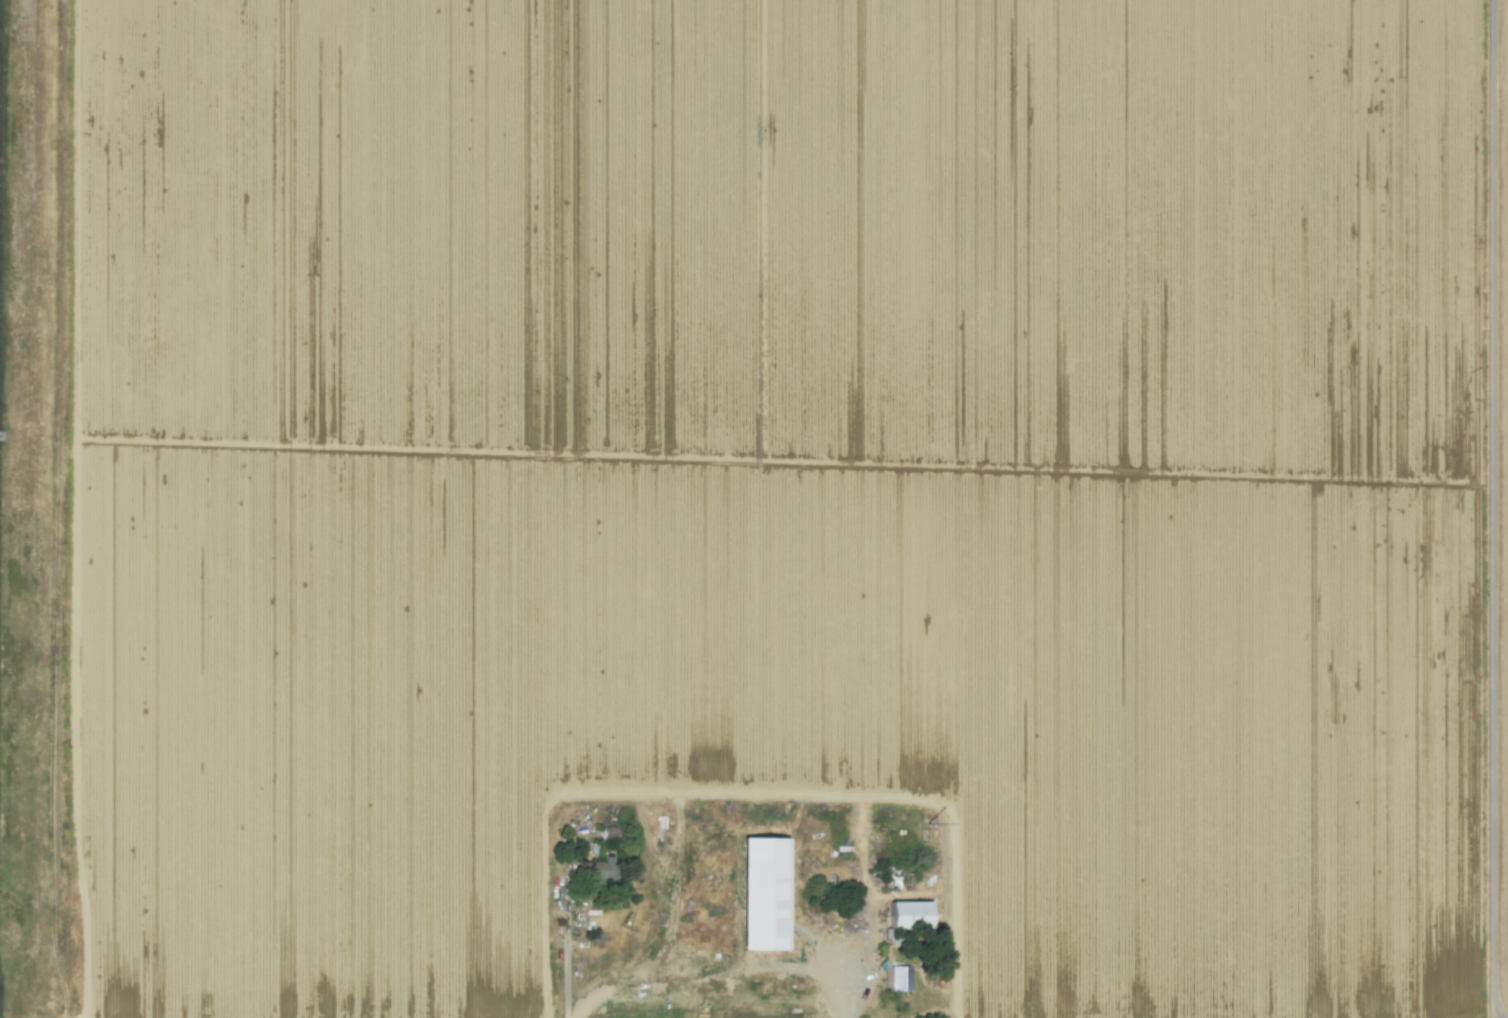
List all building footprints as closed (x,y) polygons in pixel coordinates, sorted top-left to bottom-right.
[(739,949),(783,949),(784,837),(740,837),(739,949)] [(602,861),(587,861),(586,882),(614,883),(615,856),(602,855),(602,861)] [(927,901),(888,901),(888,926),(927,926),(927,901)] [(909,990),(908,966),(882,966),(883,990),(909,990)]
